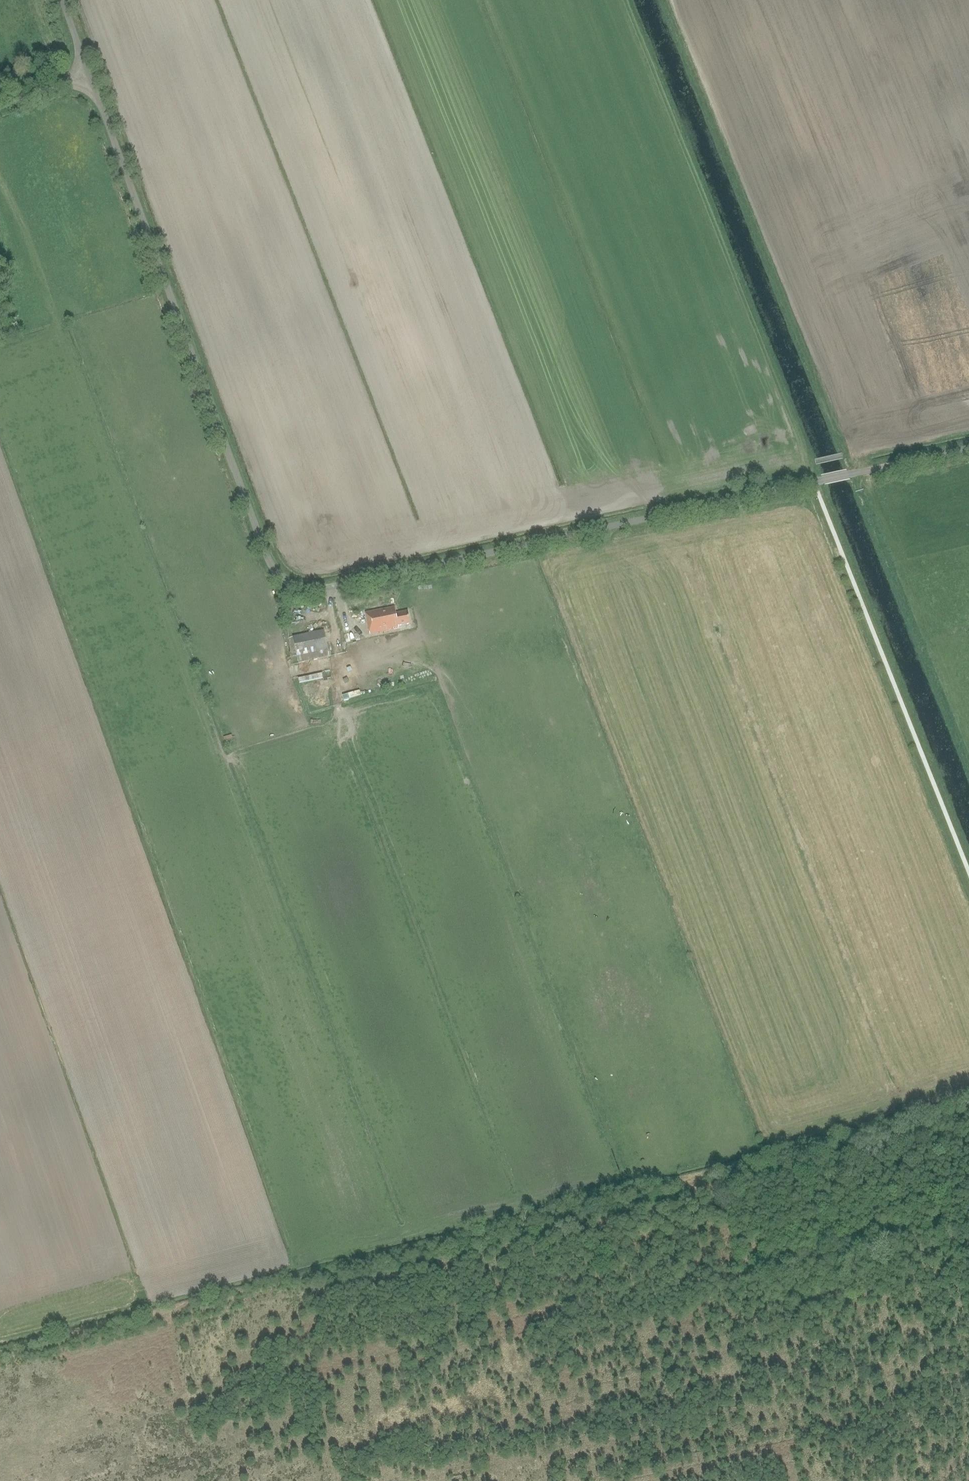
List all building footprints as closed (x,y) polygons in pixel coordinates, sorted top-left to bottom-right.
[(398,626),(410,624),(408,611),(396,614),(395,607),(366,613),(370,635),(399,629),(398,626)] [(324,630),(293,637),(298,663),(330,656),(324,630)]
